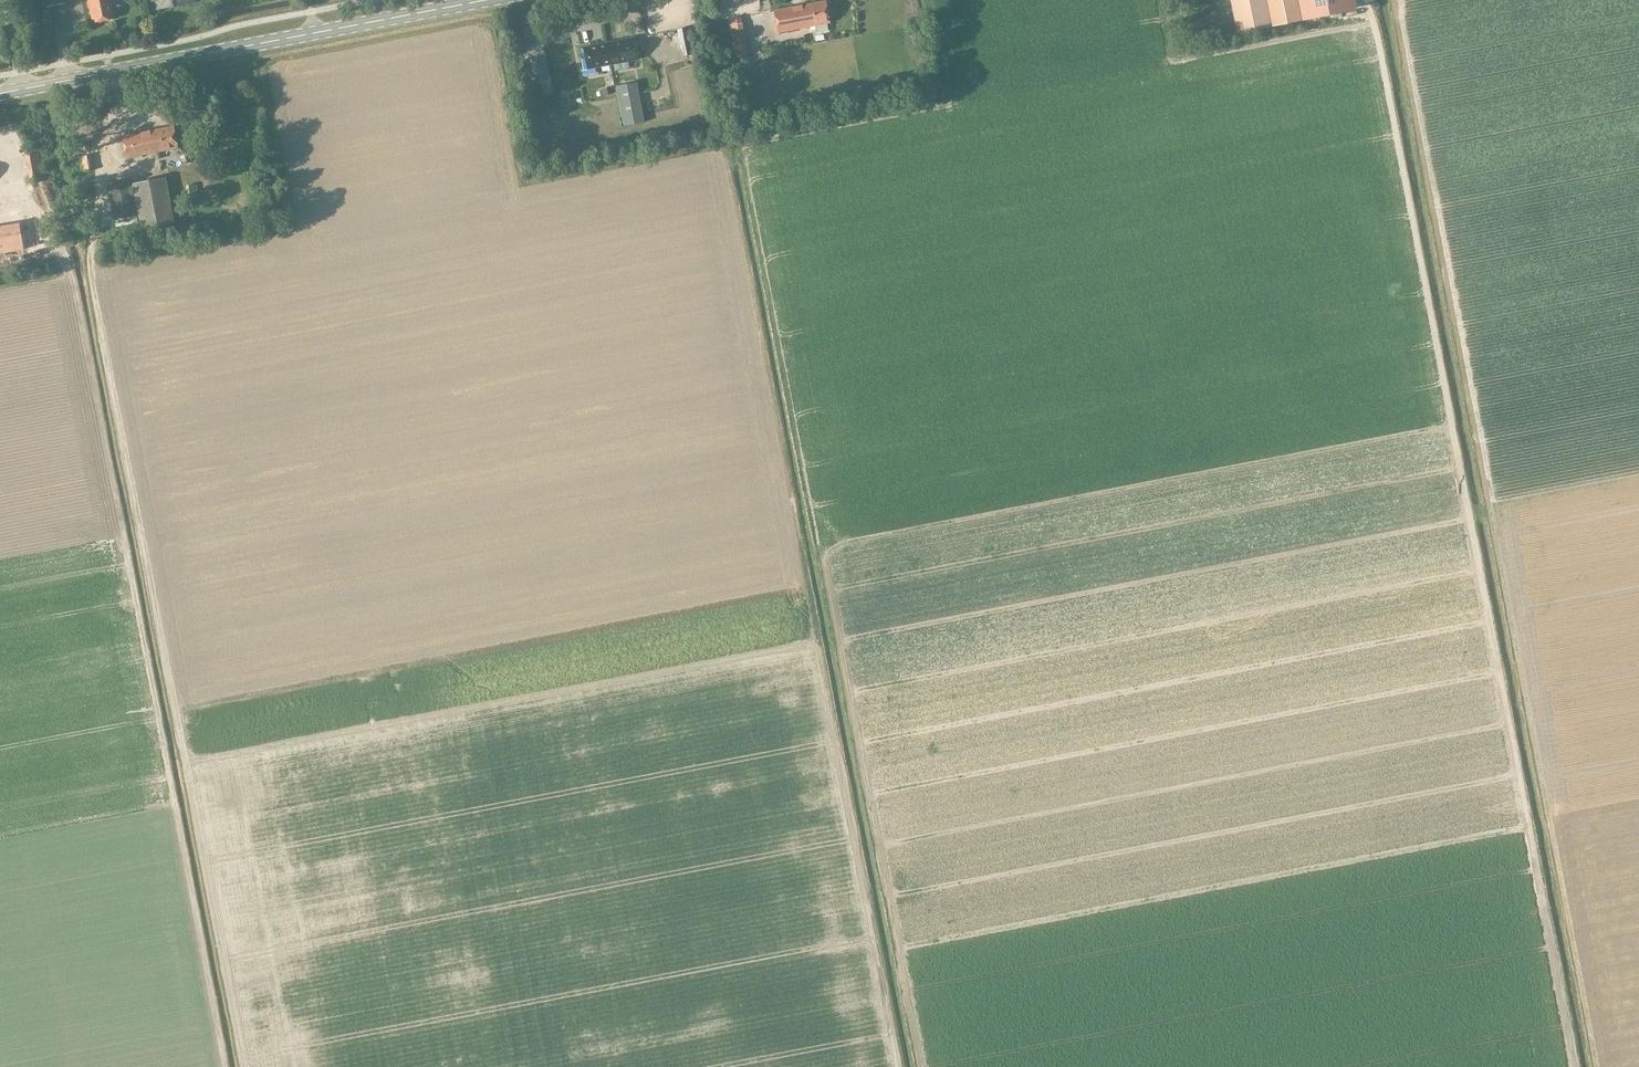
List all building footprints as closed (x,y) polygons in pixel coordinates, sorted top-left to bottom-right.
[(114,18),(111,0),(88,0),(92,22),(114,18)] [(195,2),(195,0),(149,0),(152,11),(195,2)] [(689,3),(688,0),(648,0),(654,27),(683,20),(679,5),(689,3)] [(1236,32),(1270,25),(1265,0),(1230,0),(1236,32)] [(1270,25),(1299,20),(1295,0),(1265,0),(1270,25)] [(1354,0),(1295,0),(1299,20),(1355,8),(1354,0)] [(824,1),(773,11),(777,32),(829,22),(824,1)] [(747,55),(740,17),(728,19),(733,46),(729,47),(732,58),(747,55)] [(682,56),(694,54),(689,27),(678,29),(682,56)] [(587,69),(638,59),(634,37),(583,47),(587,69)] [(616,86),(624,126),(644,122),(637,82),(616,86)] [(175,126),(124,135),(128,157),(180,147),(175,126)] [(82,172),(94,170),(88,143),(77,145),(82,172)] [(30,182),(42,180),(37,152),(25,155),(30,182)] [(133,184),(143,239),(176,233),(165,177),(133,184)] [(130,180),(108,184),(114,219),(137,215),(130,180)] [(0,228),(0,257),(21,253),(16,225),(0,228)]
